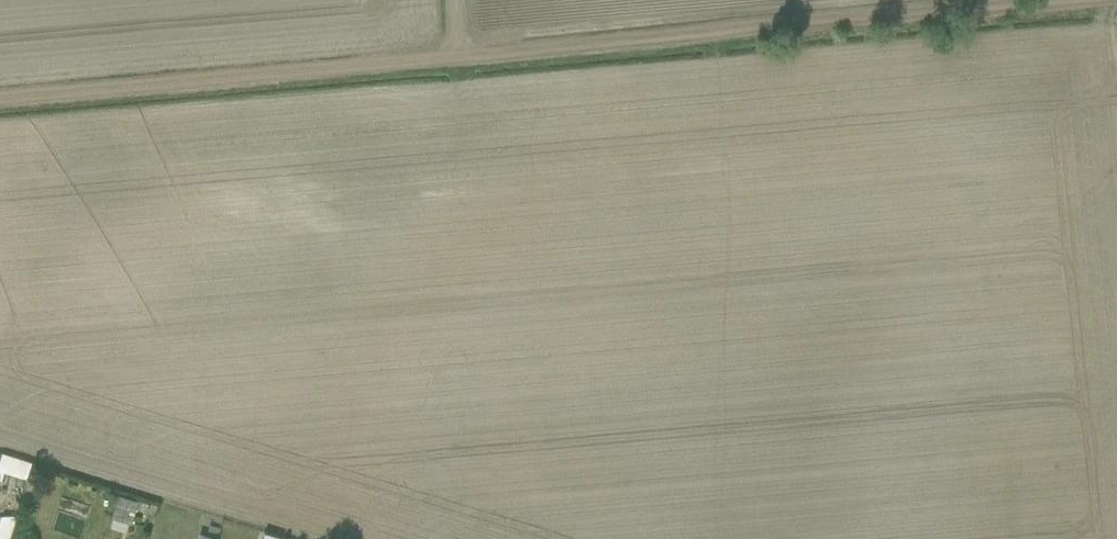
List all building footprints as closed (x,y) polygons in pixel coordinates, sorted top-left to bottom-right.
[(11,473),(27,477),(31,461),(16,457),(11,473)] [(111,517),(131,523),(137,500),(117,494),(111,517)]
